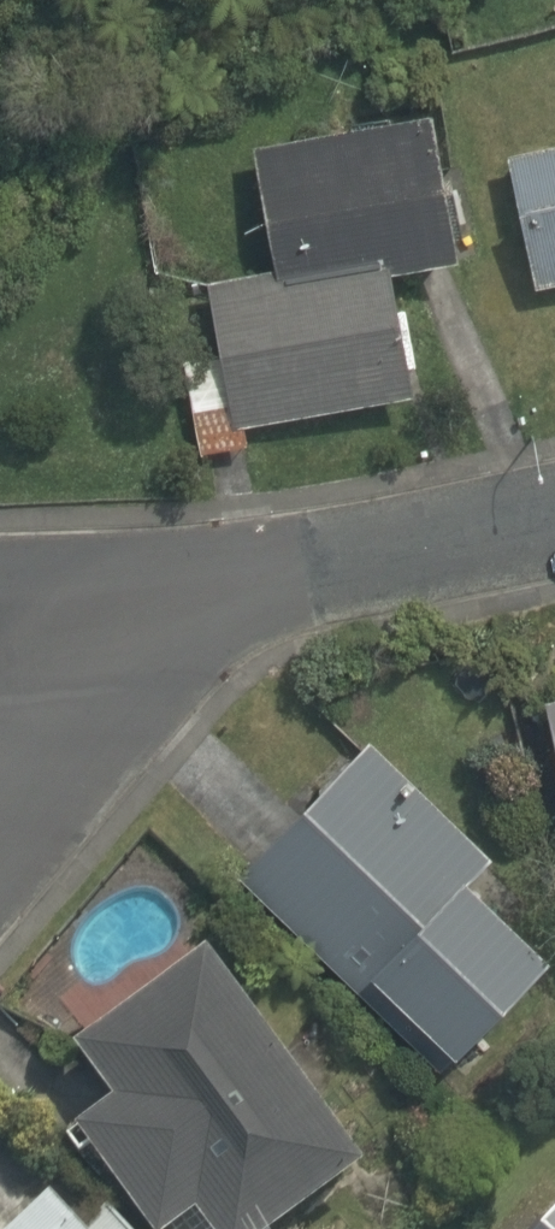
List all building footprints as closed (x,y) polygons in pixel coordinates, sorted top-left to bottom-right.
[(182,364),(200,457),(249,448),(246,429),(412,397),(389,275),(458,262),(431,116),(250,150),(273,271),(207,283),(221,357),(182,364)] [(534,290),(554,286),(554,148),(506,158),(534,290)] [(554,744),(554,699),(545,701),(554,744)] [(391,993),(456,1057),(547,965),(467,886),(489,864),(369,745),(239,878),(374,1011),(391,993)] [(206,1228),(281,1228),(362,1169),(205,958),(76,1053),(114,1105),(76,1133),(147,1228),(180,1228),(197,1217),(206,1228)] [(469,1080),(490,1057),(474,1042),(453,1065),(469,1080)] [(49,1206),(24,1228),(71,1228),(49,1206)] [(107,1215),(91,1228),(120,1228),(107,1215)]
